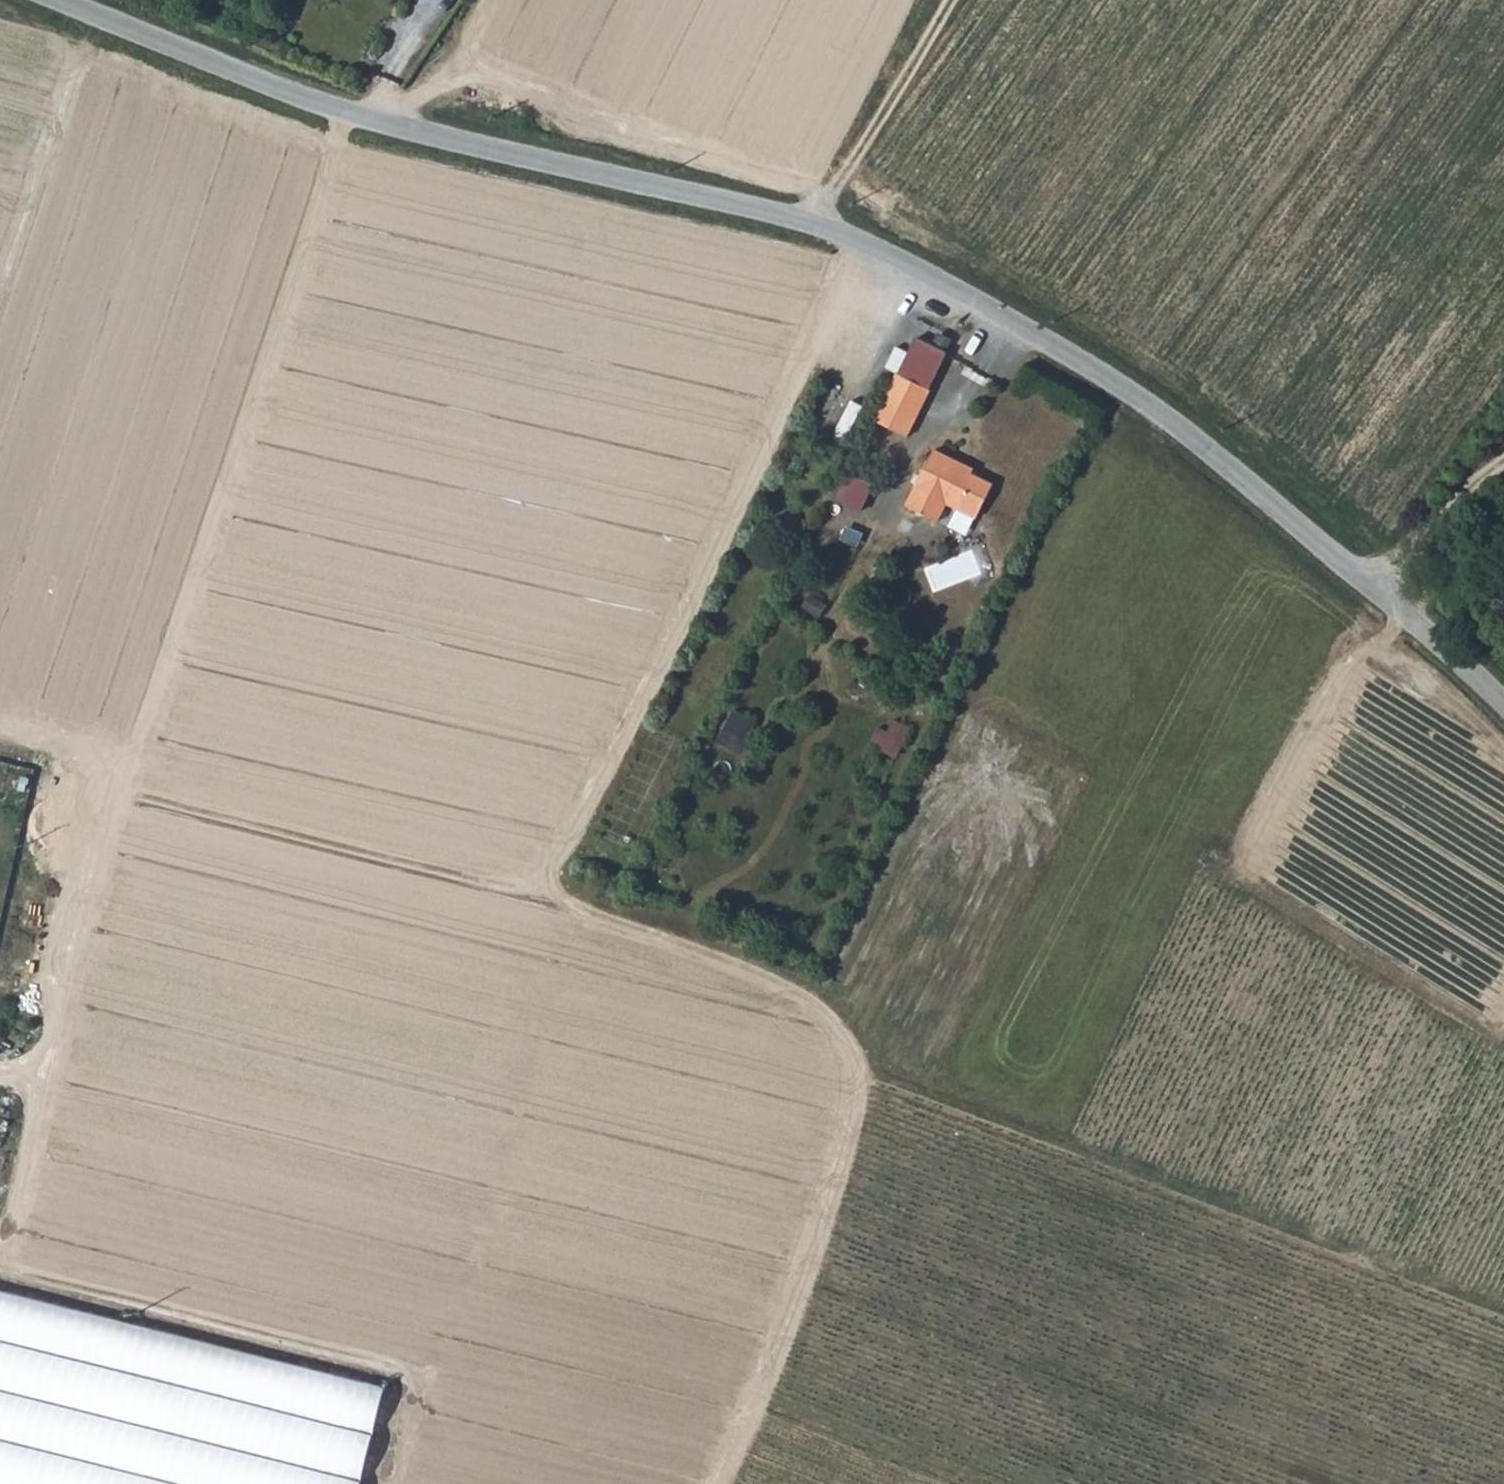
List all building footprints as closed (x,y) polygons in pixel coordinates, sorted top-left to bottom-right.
[(918,337),(899,377),(932,393),(952,354),(918,337)] [(909,440),(932,393),(899,377),(875,423),(909,440)] [(935,455),(907,509),(941,528),(952,508),(979,523),(995,492),(966,478),(969,472),(935,455)] [(869,510),(875,487),(847,479),(841,502),(869,510)] [(898,720),(894,731),(882,726),(875,747),(906,757),(917,726),(898,720)] [(0,1286),(0,1483),(362,1483),(387,1382),(0,1286)]
